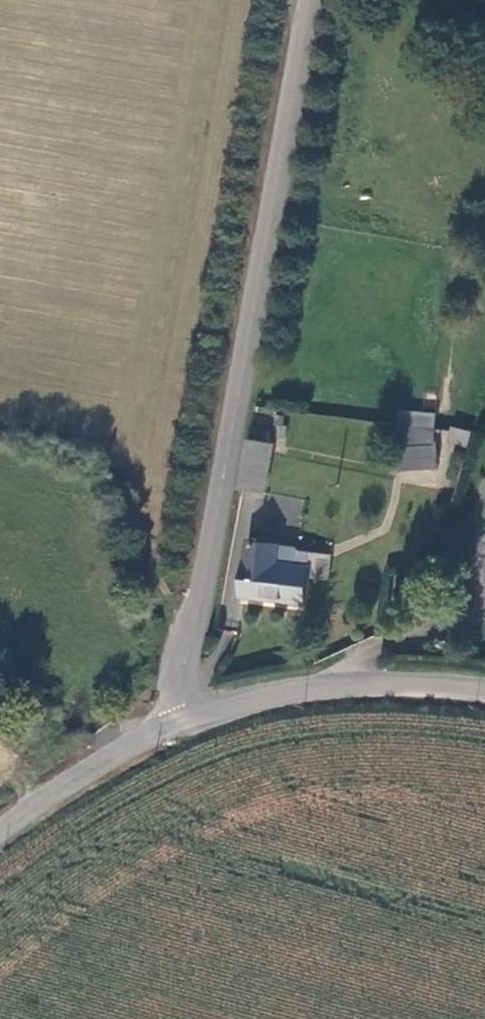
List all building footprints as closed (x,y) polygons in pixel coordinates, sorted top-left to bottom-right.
[(433,465),(430,415),(397,412),(401,468),(433,465)] [(448,442),(466,446),(470,431),(451,427),(448,442)] [(247,539),(242,593),(307,600),(311,564),(277,561),(279,543),(247,539)]
